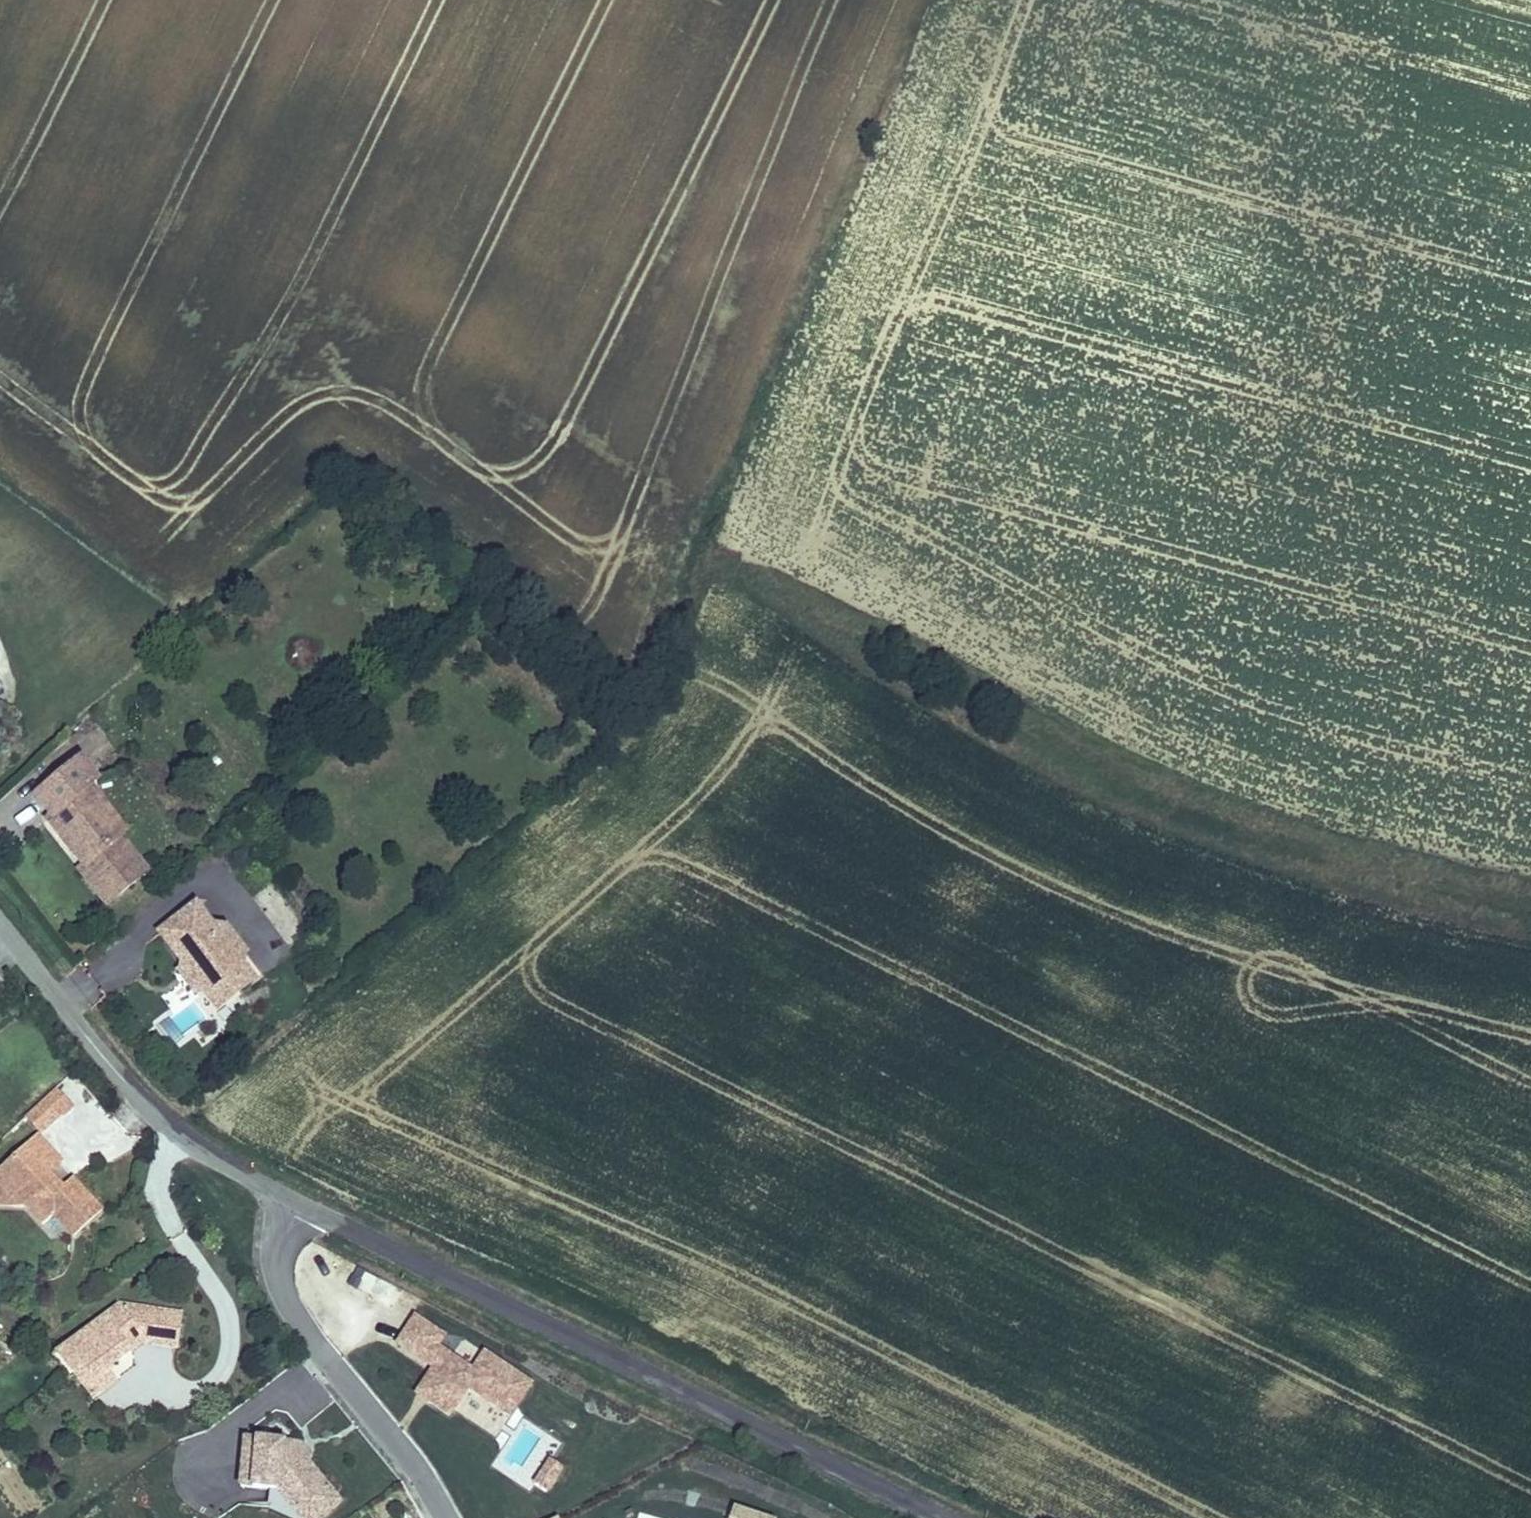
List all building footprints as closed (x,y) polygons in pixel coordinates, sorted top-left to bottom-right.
[(102,782),(83,758),(33,798),(47,816),(40,822),(78,867),(76,870),(106,909),(150,872),(123,839),(131,835),(93,789),(102,782)] [(215,1015),(259,983),(244,964),(249,955),(226,925),(215,925),(194,899),(155,932),(181,967),(175,972),(195,1000),(201,995),(215,1015)] [(26,1115),(44,1134),(77,1103),(58,1084),(26,1115)] [(66,1195),(51,1179),(39,1166),(53,1152),(40,1138),(0,1175),(0,1193),(15,1209),(29,1207),(50,1230),(60,1221),(77,1240),(106,1212),(78,1184),(66,1195)] [(53,1152),(39,1166),(51,1179),(66,1165),(53,1152)] [(0,1193),(0,1210),(15,1209),(0,1193)] [(178,1353),(183,1311),(119,1303),(53,1354),(94,1403),(120,1384),(111,1373),(144,1349),(178,1353)] [(414,1319),(394,1349),(425,1365),(411,1394),(451,1418),(469,1394),(511,1419),(534,1385),(482,1354),(470,1367),(443,1350),(450,1339),(414,1319)] [(242,1437),(236,1489),(268,1493),(266,1509),(286,1517),(325,1517),(345,1502),(303,1453),(304,1442),(242,1437)] [(565,1470),(548,1458),(529,1483),(547,1495),(565,1470)] [(732,1508),(729,1517),(764,1517),(732,1508)]
